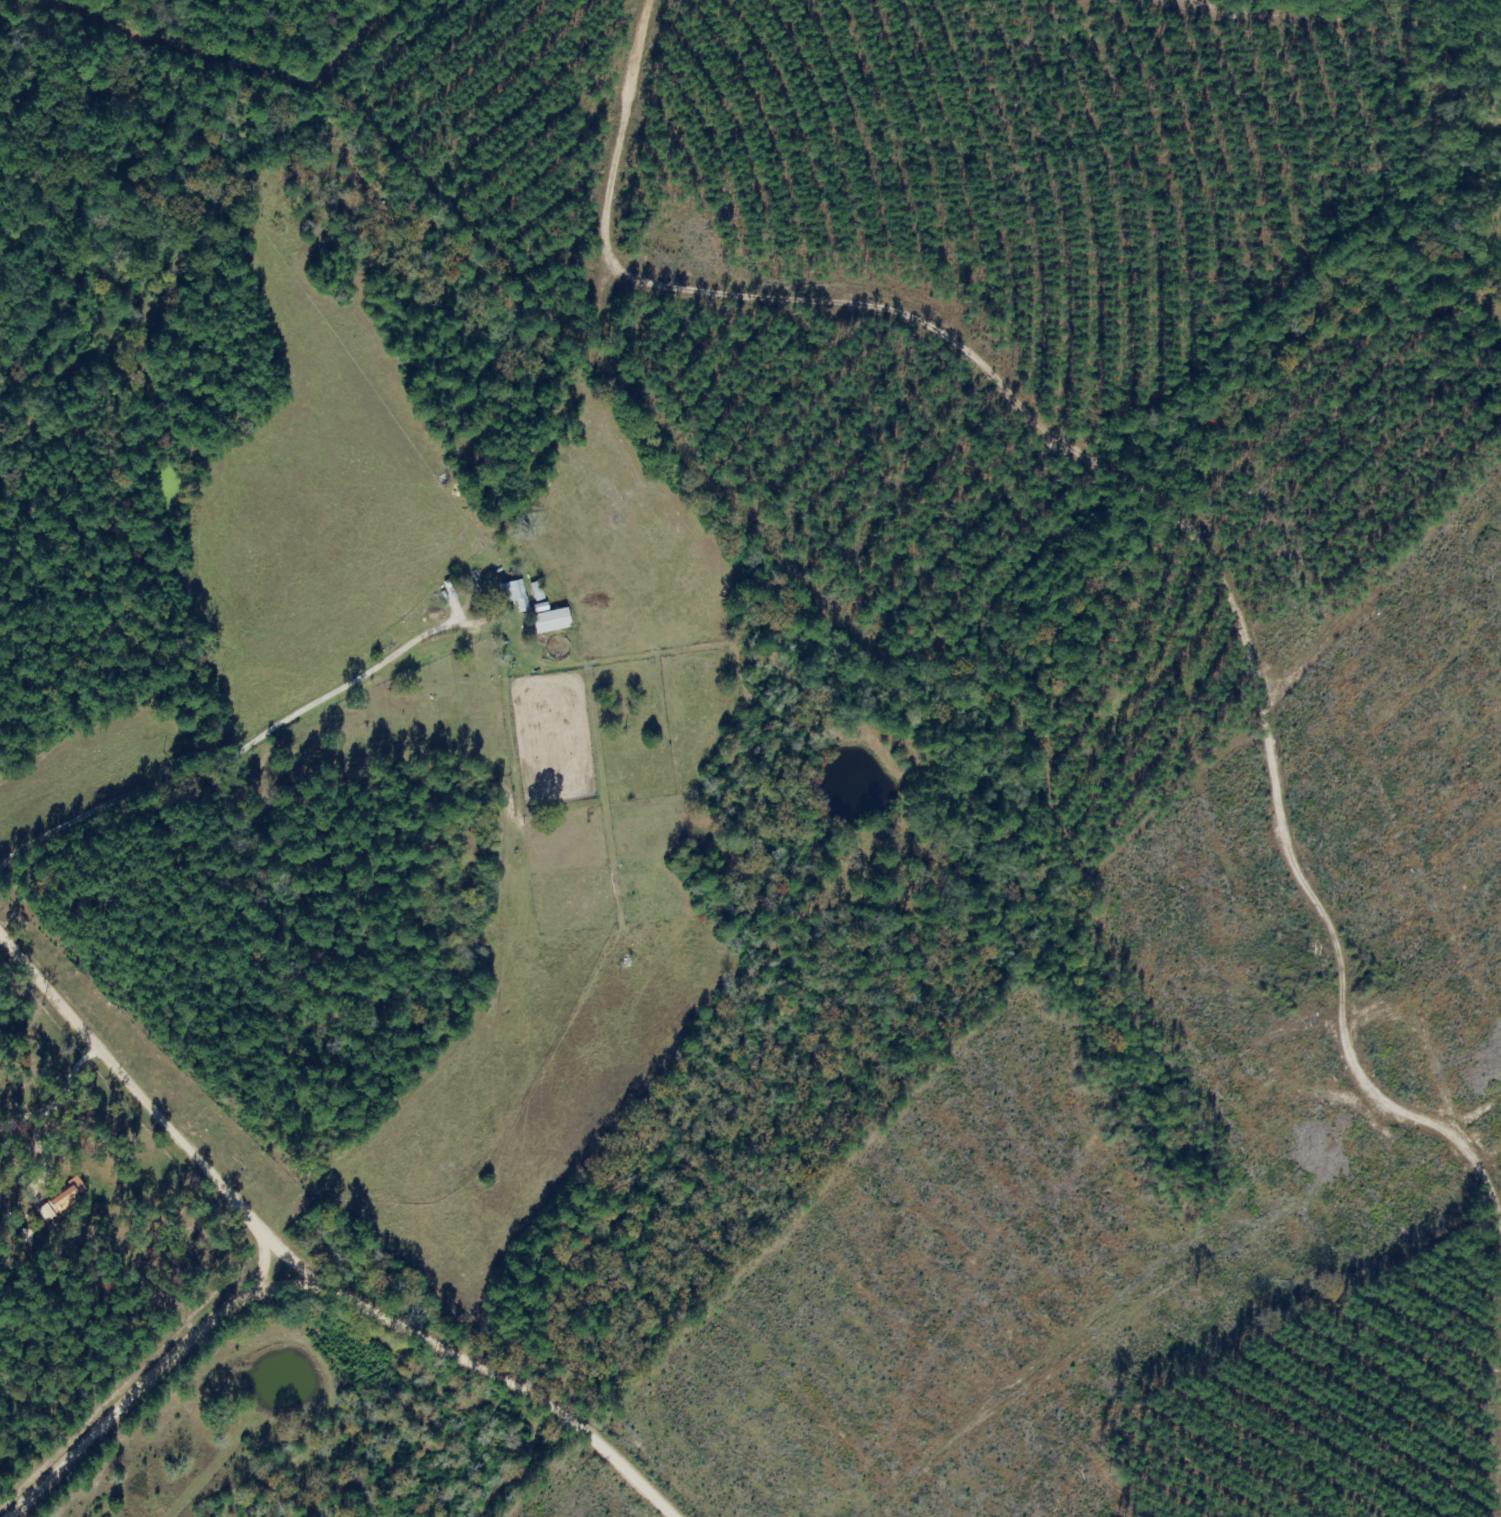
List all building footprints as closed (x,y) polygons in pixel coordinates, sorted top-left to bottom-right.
[(530,610),(524,580),(501,585),(505,603),(517,601),(519,612),(530,610)] [(570,628),(566,608),(532,616),(536,635),(570,628)] [(76,1181),(80,1187),(55,1203),(62,1214),(94,1193),(83,1176),(76,1181)]
